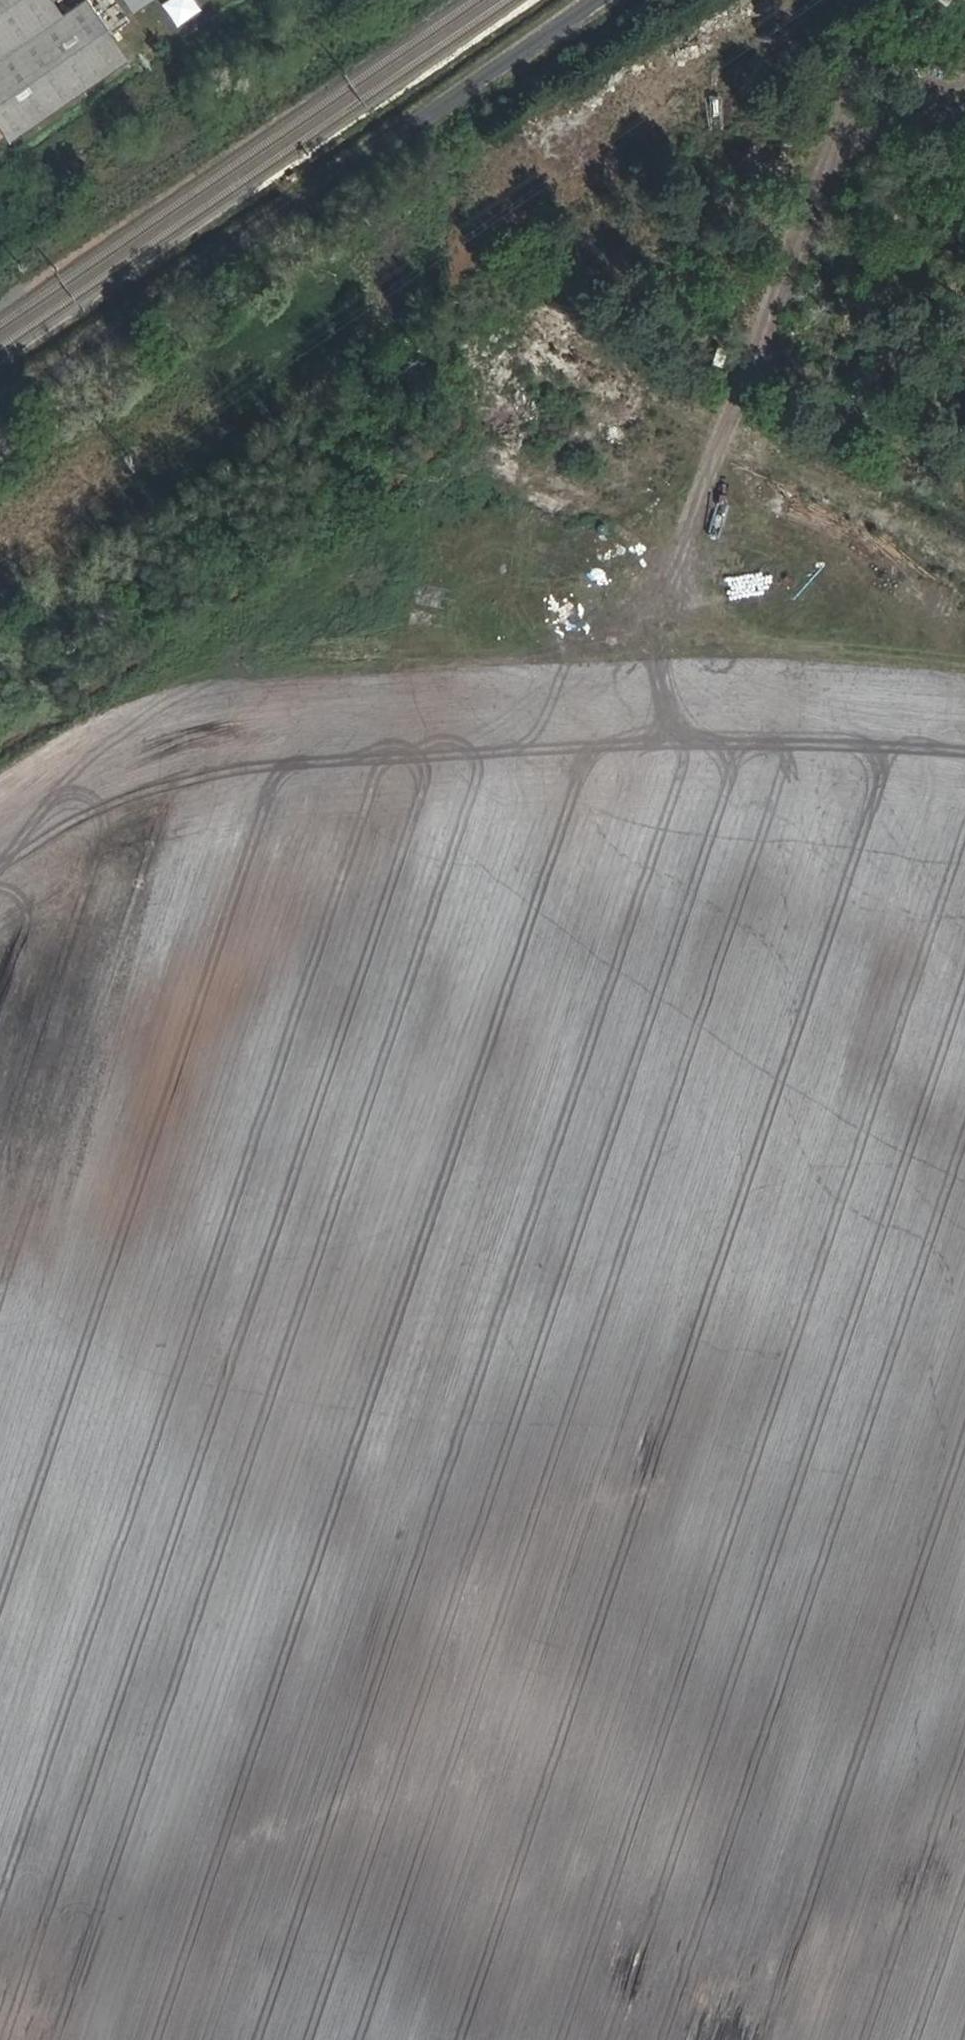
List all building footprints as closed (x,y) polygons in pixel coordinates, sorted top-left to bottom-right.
[(135,47),(102,0),(75,0),(72,2),(70,0),(0,0),(0,94),(12,111),(21,124),(23,126),(135,47)] [(21,124),(12,111),(0,120),(0,139),(21,124)]
